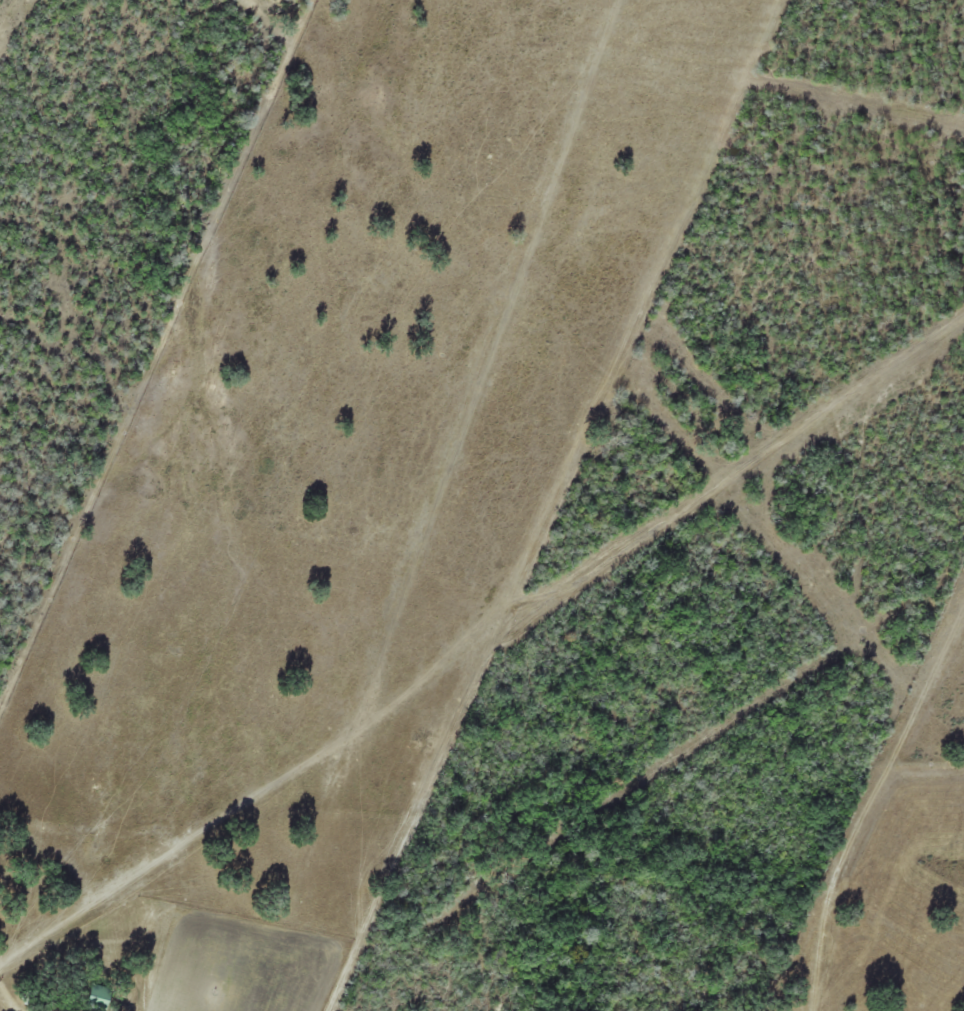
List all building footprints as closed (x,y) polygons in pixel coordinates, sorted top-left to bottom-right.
[(109,989),(90,983),(83,1007),(98,1010),(102,1010),(109,989)]
